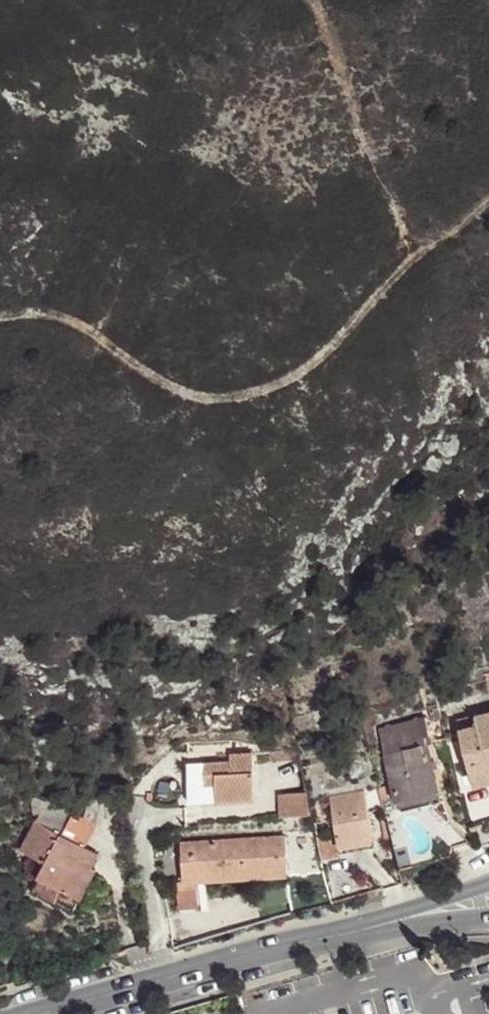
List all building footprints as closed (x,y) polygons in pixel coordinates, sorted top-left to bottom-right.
[(441,719),(437,704),(429,707),(432,722),(441,719)] [(458,719),(471,772),(488,768),(488,711),(458,719)] [(386,754),(398,801),(438,790),(424,736),(430,735),(426,720),(384,731),(390,753),(386,754)] [(445,737),(441,723),(432,725),(436,739),(445,737)] [(231,763),(188,765),(189,803),(247,801),(246,786),(255,785),(253,755),(231,757),(231,763)] [(471,772),(475,785),(488,782),(488,768),(471,772)] [(246,786),(247,801),(255,800),(255,785),(246,786)] [(438,790),(398,801),(400,809),(440,798),(438,790)] [(282,817),(308,815),(306,792),(280,795),(281,811),(282,817)] [(340,848),(371,843),(363,797),(332,803),(340,848)] [(88,801),(82,820),(92,826),(99,802),(88,801)] [(98,855),(81,845),(61,835),(72,814),(47,802),(21,851),(45,864),(37,878),(40,879),(65,892),(71,896),(87,866),(91,868),(98,855)] [(431,804),(416,808),(451,845),(468,841),(431,804)] [(61,835),(81,845),(92,826),(82,820),(72,814),(61,835)] [(321,851),(340,848),(337,833),(318,836),(321,851)] [(204,876),(289,870),(287,837),(204,843),(205,846),(182,847),(184,873),(204,871),(204,876)] [(87,866),(71,896),(80,900),(96,871),(91,868),(87,866)] [(289,875),(289,870),(204,876),(205,881),(289,875)] [(204,871),(184,873),(184,882),(205,881),(204,876),(204,871)] [(59,904),(65,892),(40,879),(34,891),(59,904)] [(196,882),(176,883),(178,908),(198,907),(196,882)]
